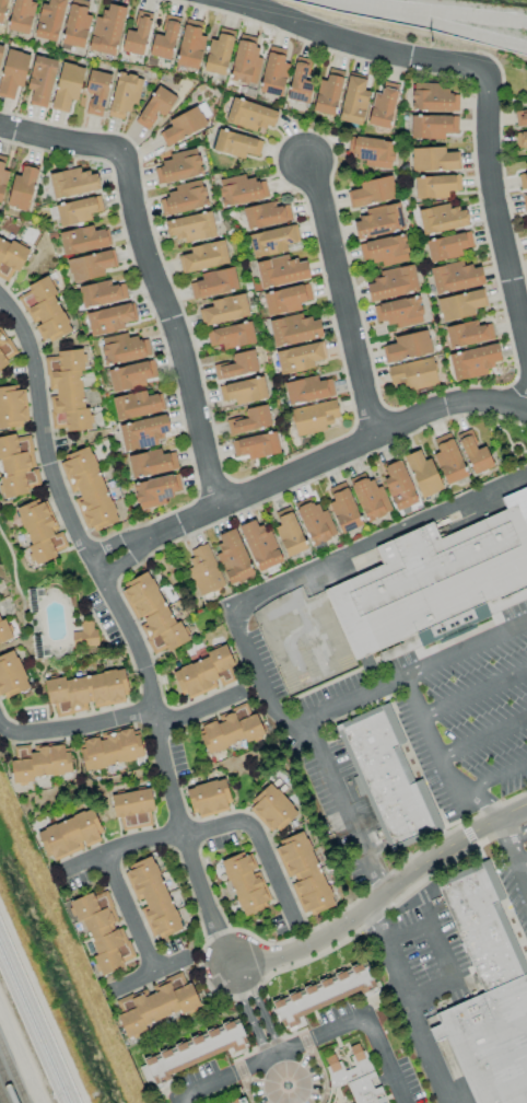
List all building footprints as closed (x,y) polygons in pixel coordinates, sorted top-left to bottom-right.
[(35,3),(29,1),(30,0),(14,0),(7,30),(28,35),(35,3)] [(66,0),(48,0),(47,5),(41,3),(33,36),(55,42),(66,0)] [(90,16),(85,14),(88,1),(82,0),(70,0),(61,44),(83,49),(90,16)] [(125,8),(106,4),(102,18),(95,17),(87,50),(114,56),(125,8)] [(125,29),(120,51),(142,56),(151,16),(136,12),(132,31),(125,29)] [(148,55),(169,61),(180,18),(165,14),(159,34),(154,33),(148,55)] [(197,70),(206,37),(199,35),(202,23),(186,18),(174,64),(197,70)] [(203,71),(224,76),(233,31),(219,28),(216,41),(209,39),(203,71)] [(261,58),(257,57),(259,45),(237,40),(229,80),(255,86),(261,58)] [(269,46),(257,92),(280,98),(289,64),(282,62),(285,51),(269,46)] [(30,54),(6,49),(0,78),(0,97),(13,100),(16,86),(22,88),(30,54)] [(26,89),(32,90),(28,104),(46,109),(58,61),(34,55),(26,89)] [(308,103),(311,82),(306,81),(309,60),(294,58),(287,100),(308,103)] [(67,112),(70,99),(77,101),(84,67),(61,63),(51,109),(67,112)] [(320,79),(311,111),(332,117),(344,72),(328,68),(325,81),(320,79)] [(84,93),(89,94),(86,114),(103,117),(109,74),(88,70),(84,93)] [(141,77),(117,72),(107,117),(123,120),(124,111),(133,113),(141,77)] [(369,92),(363,90),(366,79),(347,75),(337,121),(361,126),(369,92)] [(367,125),(389,129),(398,84),(383,81),(380,94),(373,92),(367,125)] [(411,111),(457,112),(458,94),(448,94),(448,84),(412,83),(411,111)] [(147,130),(158,113),(164,117),(177,98),(158,85),(134,122),(147,130)] [(167,120),(170,127),(158,133),(165,147),(208,126),(204,118),(210,115),(204,102),(167,120)] [(515,112),(515,126),(526,125),(526,112),(515,112)] [(457,133),(457,116),(411,115),(410,138),(443,139),(444,133),(457,133)] [(244,154),(258,157),(262,141),(218,129),(212,150),(243,159),(244,154)] [(515,148),(525,148),(525,155),(526,155),(526,131),(515,132),(515,148)] [(391,168),(394,141),(349,137),(346,163),(391,168)] [(457,170),(457,152),(444,153),(444,147),(410,148),(411,172),(457,170)] [(168,154),(170,162),(153,166),(157,185),(202,175),(196,148),(168,154)] [(9,172),(2,170),(6,158),(0,156),(0,203),(9,172)] [(14,175),(5,205),(27,211),(38,170),(22,165),(19,176),(14,175)] [(54,200),(100,189),(96,171),(81,174),(79,167),(48,175),(54,200)] [(526,189),(526,173),(517,175),(520,190),(526,189)] [(264,178),(246,182),(244,174),(216,180),(222,207),(268,197),(264,178)] [(346,192),(350,209),(396,197),(391,175),(358,183),(359,188),(346,192)] [(447,198),(447,191),(460,191),(460,175),(414,177),(415,199),(447,198)] [(201,179),(173,186),(175,193),(158,197),(160,206),(165,205),(167,215),(207,206),(201,179)] [(55,206),(60,227),(91,220),(90,214),(103,211),(99,195),(55,206)] [(241,209),(246,230),(291,220),(288,204),(275,207),(274,201),(241,209)] [(365,209),(367,217),(352,220),(356,239),(403,230),(398,203),(365,209)] [(417,211),(423,236),(469,225),(465,207),(450,210),(448,203),(417,211)] [(168,239),(182,236),(184,243),(216,237),(210,211),(164,221),(168,239)] [(108,247),(104,229),(93,231),(92,226),(58,232),(62,256),(108,247)] [(248,234),(252,258),(287,252),(285,244),(295,243),(292,226),(248,234)] [(425,241),(429,262),(461,256),(460,249),(473,247),(470,231),(425,241)] [(382,266),(409,261),(404,234),(358,243),(362,265),(381,262),(382,266)] [(0,237),(0,277),(11,282),(27,250),(0,237)] [(182,274),(229,263),(223,239),(189,248),(190,253),(178,256),(182,274)] [(114,267),(110,250),(66,260),(72,283),(104,275),(103,269),(114,267)] [(260,289),(309,279),(305,259),(289,262),(287,255),(255,262),(260,289)] [(480,265),(463,268),(462,261),(429,267),(434,294),(484,285),(480,265)] [(379,271),(380,279),(365,282),(369,302),(418,292),(412,265),(379,271)] [(238,289),(233,267),(200,274),(201,280),(188,283),(192,299),(238,289)] [(53,294),(55,294),(47,276),(25,286),(28,291),(18,296),(32,326),(34,325),(42,344),(71,331),(53,294)] [(81,307),(126,301),(124,283),(110,285),(110,281),(78,285),(81,307)] [(267,316),(300,310),(299,303),(311,300),(308,284),(262,293),(267,316)] [(441,322),(474,315),(473,309),(484,306),(481,290),(436,299),(441,322)] [(200,309),(204,326),(248,317),(244,294),(210,300),(211,307),(200,309)] [(375,324),(394,321),(395,328),(423,323),(418,297),(372,304),(375,324)] [(131,304),(85,313),(90,336),(124,330),(123,323),(134,321),(131,304)] [(322,337),(318,317),(302,320),(301,314),(268,321),(274,347),(322,337)] [(493,339),(490,323),(478,326),(476,320),(444,327),(449,349),(493,339)] [(255,343),(250,321),(205,331),(209,347),(221,344),(222,350),(255,343)] [(385,364),(432,353),(426,330),(393,337),(395,343),(381,346),(385,364)] [(1,369),(14,355),(17,353),(12,345),(4,337),(0,331),(0,370),(1,369)] [(99,338),(105,365),(150,355),(146,336),(128,340),(126,333),(99,338)] [(314,368),(312,360),(325,358),(322,342),(275,351),(280,375),(314,368)] [(448,354),(454,381),(487,374),(485,366),(501,363),(496,343),(448,354)] [(90,428),(88,408),(83,409),(80,370),(83,369),(82,349),(55,352),(56,356),(44,357),(48,394),(48,393),(52,431),(90,428)] [(231,354),(232,362),(212,366),(215,380),(258,372),(253,350),(231,354)] [(437,383),(431,357),(386,367),(392,393),(437,383)] [(156,377),(153,360),(107,369),(111,393),(145,386),(144,379),(156,377)] [(318,382),(316,375),(283,383),(288,406),(334,395),(330,379),(318,382)] [(218,387),(221,403),(234,400),(235,405),(267,398),(262,376),(218,387)] [(25,427),(22,387),(0,389),(0,429),(25,427)] [(116,420),(161,412),(158,394),(146,396),(145,391),(112,397),(116,420)] [(290,408),(295,435),(333,428),(331,419),(338,417),(335,400),(290,408)] [(225,420),(228,435),(271,427),(267,405),(244,409),(246,416),(225,420)] [(118,425),(123,451),(164,442),(162,433),(169,432),(166,415),(118,425)] [(492,468),(485,445),(476,448),(470,429),(457,434),(470,475),(492,468)] [(279,453),(275,431),(230,441),(234,457),(247,454),(248,460),(279,453)] [(1,461),(3,476),(0,477),(0,486),(2,497),(40,491),(30,433),(0,438),(0,461),(1,461)] [(438,452),(432,454),(445,485),(467,476),(449,433),(433,439),(438,452)] [(58,463),(70,494),(78,490),(80,497),(74,500),(85,529),(92,525),(93,531),(117,521),(87,445),(60,456),(62,462),(58,463)] [(132,479),(178,469),(174,452),(161,454),(160,449),(127,456),(132,479)] [(403,456),(421,499),(442,490),(429,458),(423,461),(419,450),(403,456)] [(417,502),(400,460),(382,467),(387,478),(382,480),(395,511),(417,502)] [(349,479),(364,522),(391,512),(381,485),(372,488),(366,472),(349,479)] [(138,510),(166,504),(165,499),(173,497),(172,492),(181,490),(178,474),(133,483),(138,510)] [(361,527),(345,481),(328,487),(333,502),(328,503),(340,535),(361,527)] [(325,509),(318,512),(311,496),(293,504),(311,546),(336,536),(325,509)] [(67,547),(61,532),(56,533),(43,499),(15,509),(36,565),(57,557),(55,551),(67,547)] [(274,527),(286,558),(307,549),(289,506),(274,512),(279,525),(274,527)] [(526,587),(526,526),(519,508),(447,543),(441,527),(383,557),(386,567),(321,597),(356,663),(526,587)] [(257,572),(282,562),(267,524),(258,529),(254,520),(238,526),(257,572)] [(253,575),(234,529),(216,536),(222,552),(216,554),(229,585),(253,575)] [(223,587),(208,543),(189,549),(192,558),(186,560),(198,596),(223,587)] [(189,641),(180,621),(173,624),(149,571),(119,585),(136,623),(137,622),(152,655),(165,649),(166,651),(189,641)] [(80,631),(71,632),(72,648),(97,647),(97,629),(92,629),(91,621),(80,621),(80,631)] [(183,700),(235,681),(230,667),(233,666),(226,648),(172,668),(183,700)] [(14,652),(0,658),(0,694),(2,693),(5,699),(30,688),(14,652)] [(125,703),(123,695),(128,694),(123,669),(64,680),(64,677),(43,681),(48,706),(53,705),(55,717),(90,710),(90,709),(125,703)] [(263,733),(255,713),(250,715),(245,703),(216,714),(218,720),(197,728),(207,755),(263,733)] [(444,829),(386,708),(339,731),(396,851),(444,829)] [(83,770),(143,759),(137,728),(81,739),(83,748),(79,749),(83,770)] [(12,781),(70,775),(67,744),(31,747),(31,744),(13,746),(15,760),(10,761),(12,781)] [(231,810),(223,779),(186,788),(194,819),(231,810)] [(246,807),(272,835),(297,812),(270,784),(246,807)] [(110,794),(113,819),(120,818),(122,830),(151,827),(149,812),(153,812),(150,789),(110,794)] [(50,862),(100,842),(97,834),(101,832),(92,809),(37,831),(50,862)] [(302,917),(332,906),(306,832),(274,844),(287,881),(289,880),(302,917)] [(242,917),(269,906),(256,870),(254,871),(247,852),(221,862),(242,917)] [(135,901),(142,898),(145,907),(140,908),(151,940),(179,930),(155,858),(123,868),(135,901)] [(484,869),(526,965),(526,1102),(475,1102),(446,1036),(436,1041),(431,1027),(440,1023),(436,1014),(485,995),(438,889),(484,869)] [(72,900),(93,956),(100,976),(124,967),(122,961),(133,958),(122,927),(118,928),(105,891),(93,896),(92,893),(72,900)] [(301,1015),(375,986),(366,964),(271,1000),(283,1033),(305,1025),(301,1015)] [(200,1007),(190,981),(185,984),(181,973),(147,986),(148,988),(113,1002),(127,1038),(146,1031),(144,1025),(180,1011),(181,1014),(200,1007)] [(231,1051),(232,1055),(248,1049),(238,1022),(136,1060),(145,1083),(231,1051)] [(365,1040),(347,1048),(354,1067),(342,1072),(335,1053),(329,1055),(325,1091),(345,1083),(353,1102),(390,1102),(365,1040)]
